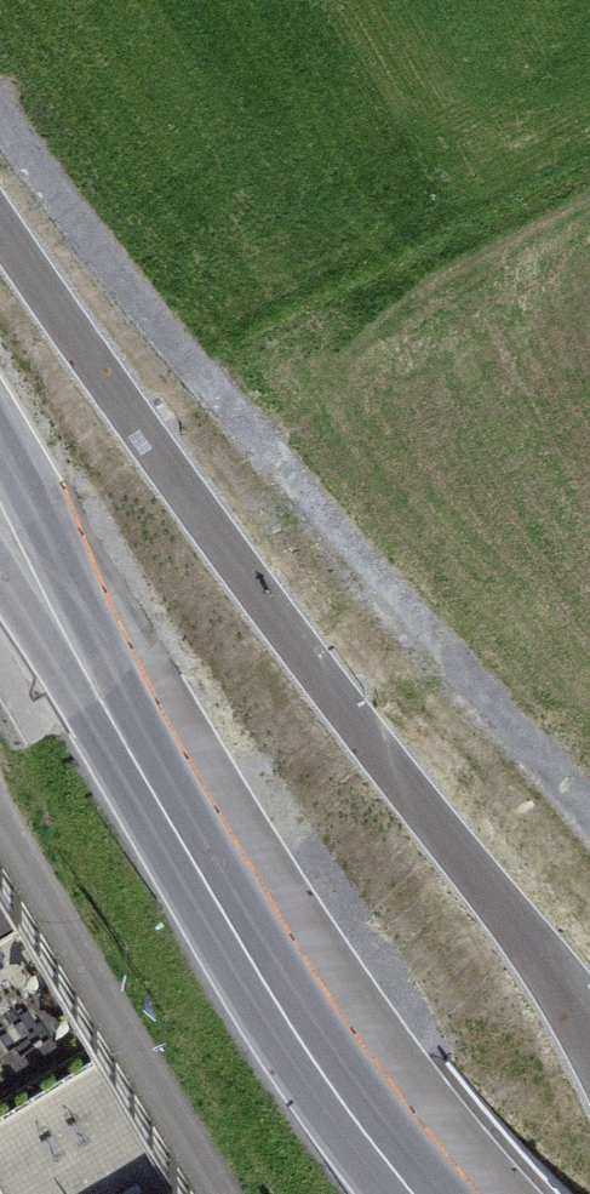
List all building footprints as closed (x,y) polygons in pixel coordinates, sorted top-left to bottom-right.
[(0,870),(0,1193),(1,1193),(184,1193),(0,870)]
